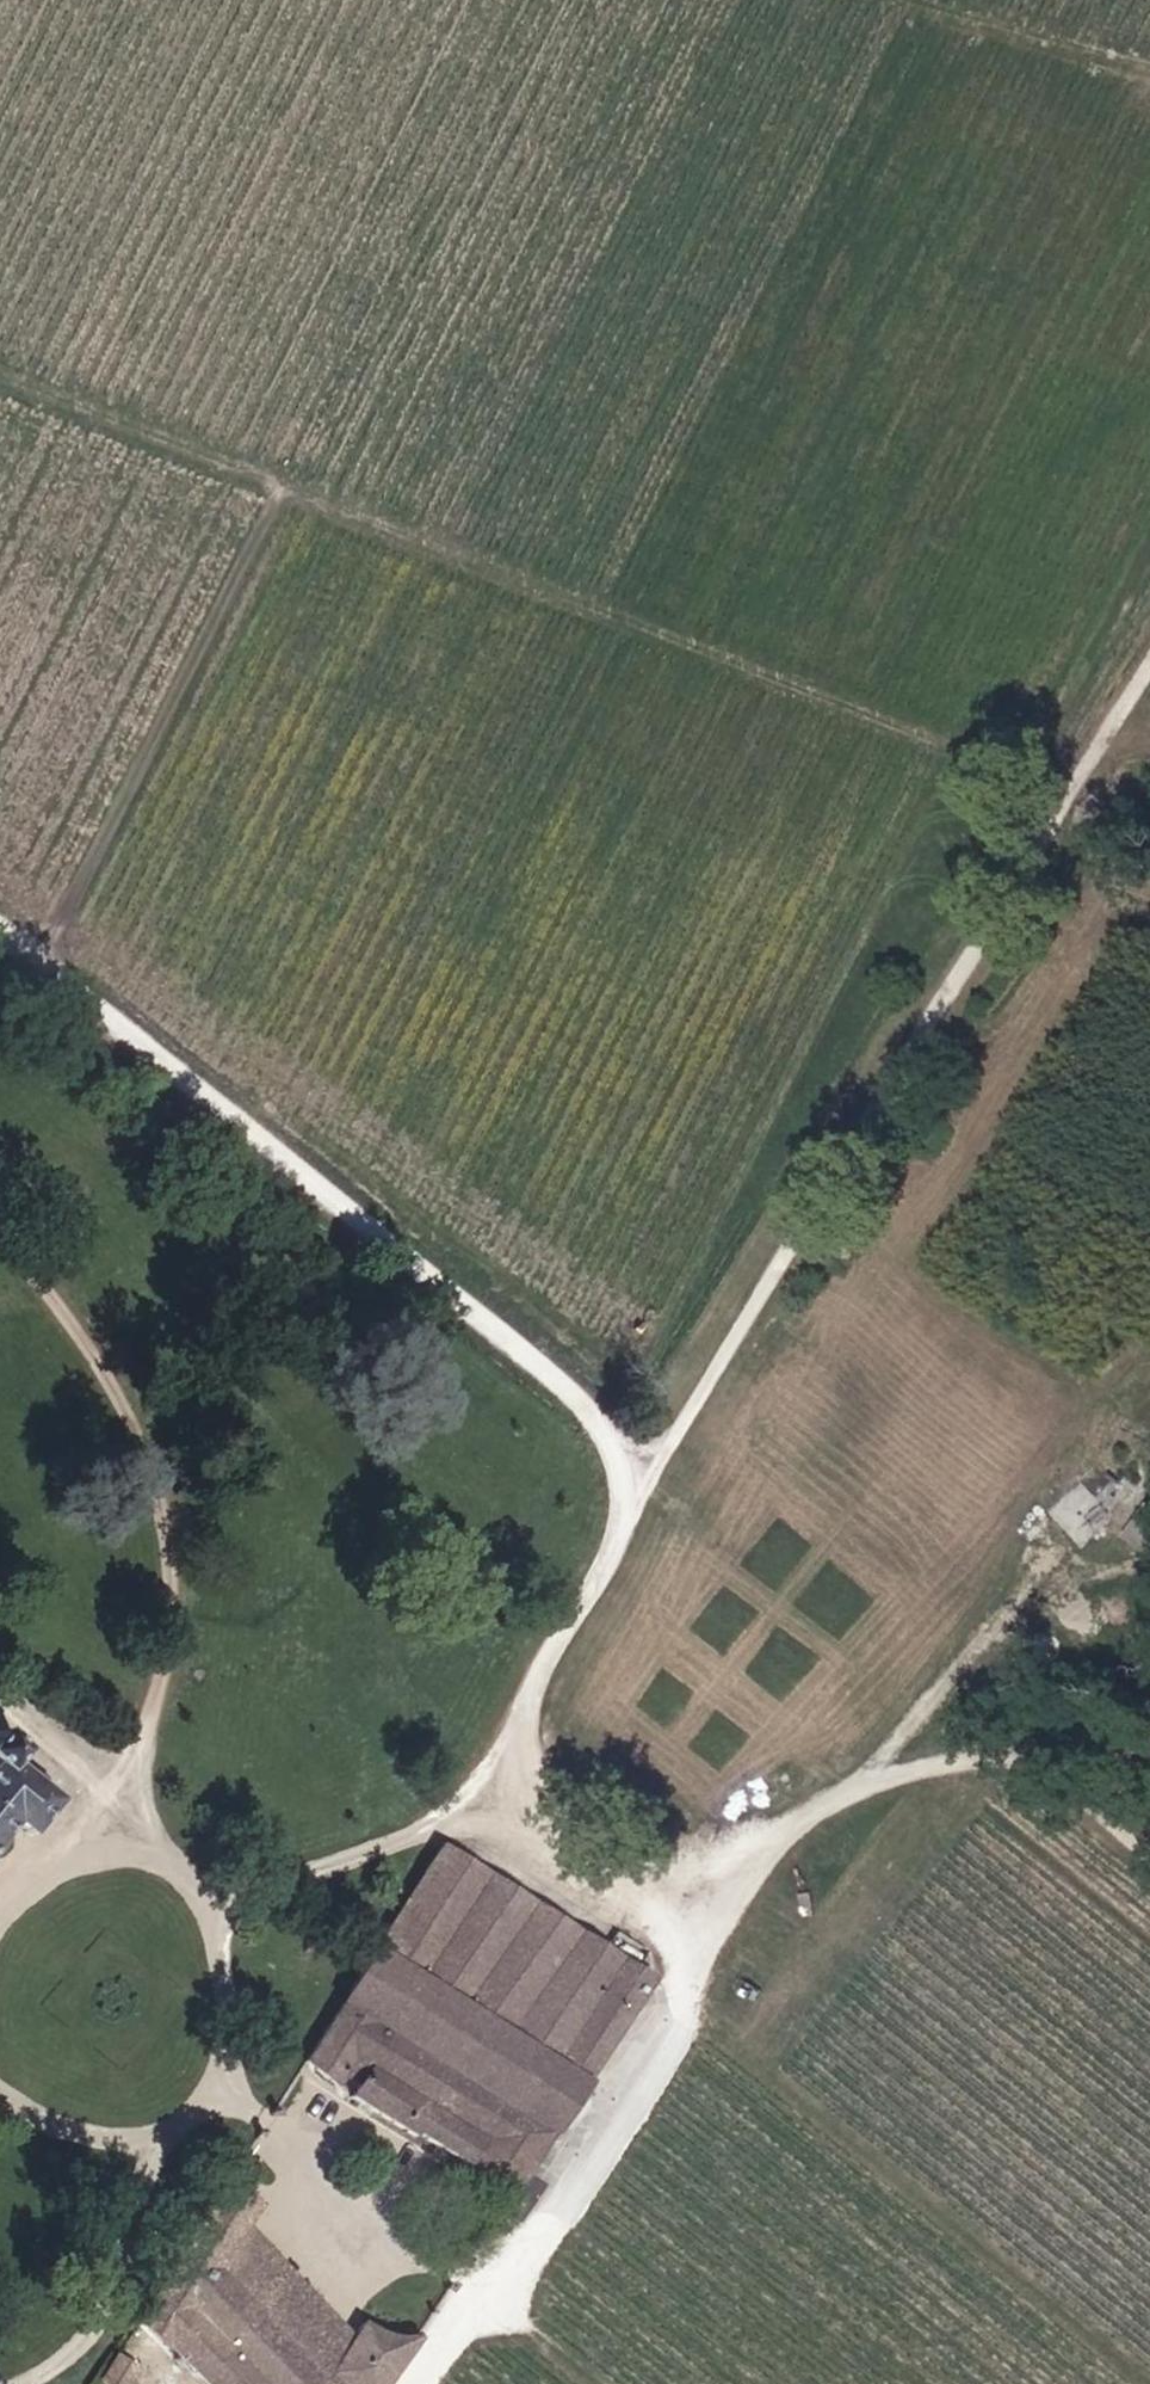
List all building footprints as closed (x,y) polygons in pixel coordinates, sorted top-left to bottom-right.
[(38,1805),(67,1770),(23,1731),(30,1721),(1,1697),(0,1699),(0,1851),(38,1805)] [(498,2170),(512,2190),(666,1970),(450,1836),(305,2052),(332,2069),(347,2051),(363,2061),(350,2081),(430,2138),(441,2128),(479,2149),(498,2170)] [(226,2170),(139,2301),(169,2325),(225,2383),(375,2383),(418,2322),(385,2312),(371,2303),(354,2323),(269,2254),(247,2283),(214,2259),(237,2229),(260,2198),(226,2170)] [(214,2259),(247,2283),(269,2254),(237,2229),(214,2259)] [(115,2380),(132,2358),(113,2340),(96,2366),(115,2380)]
